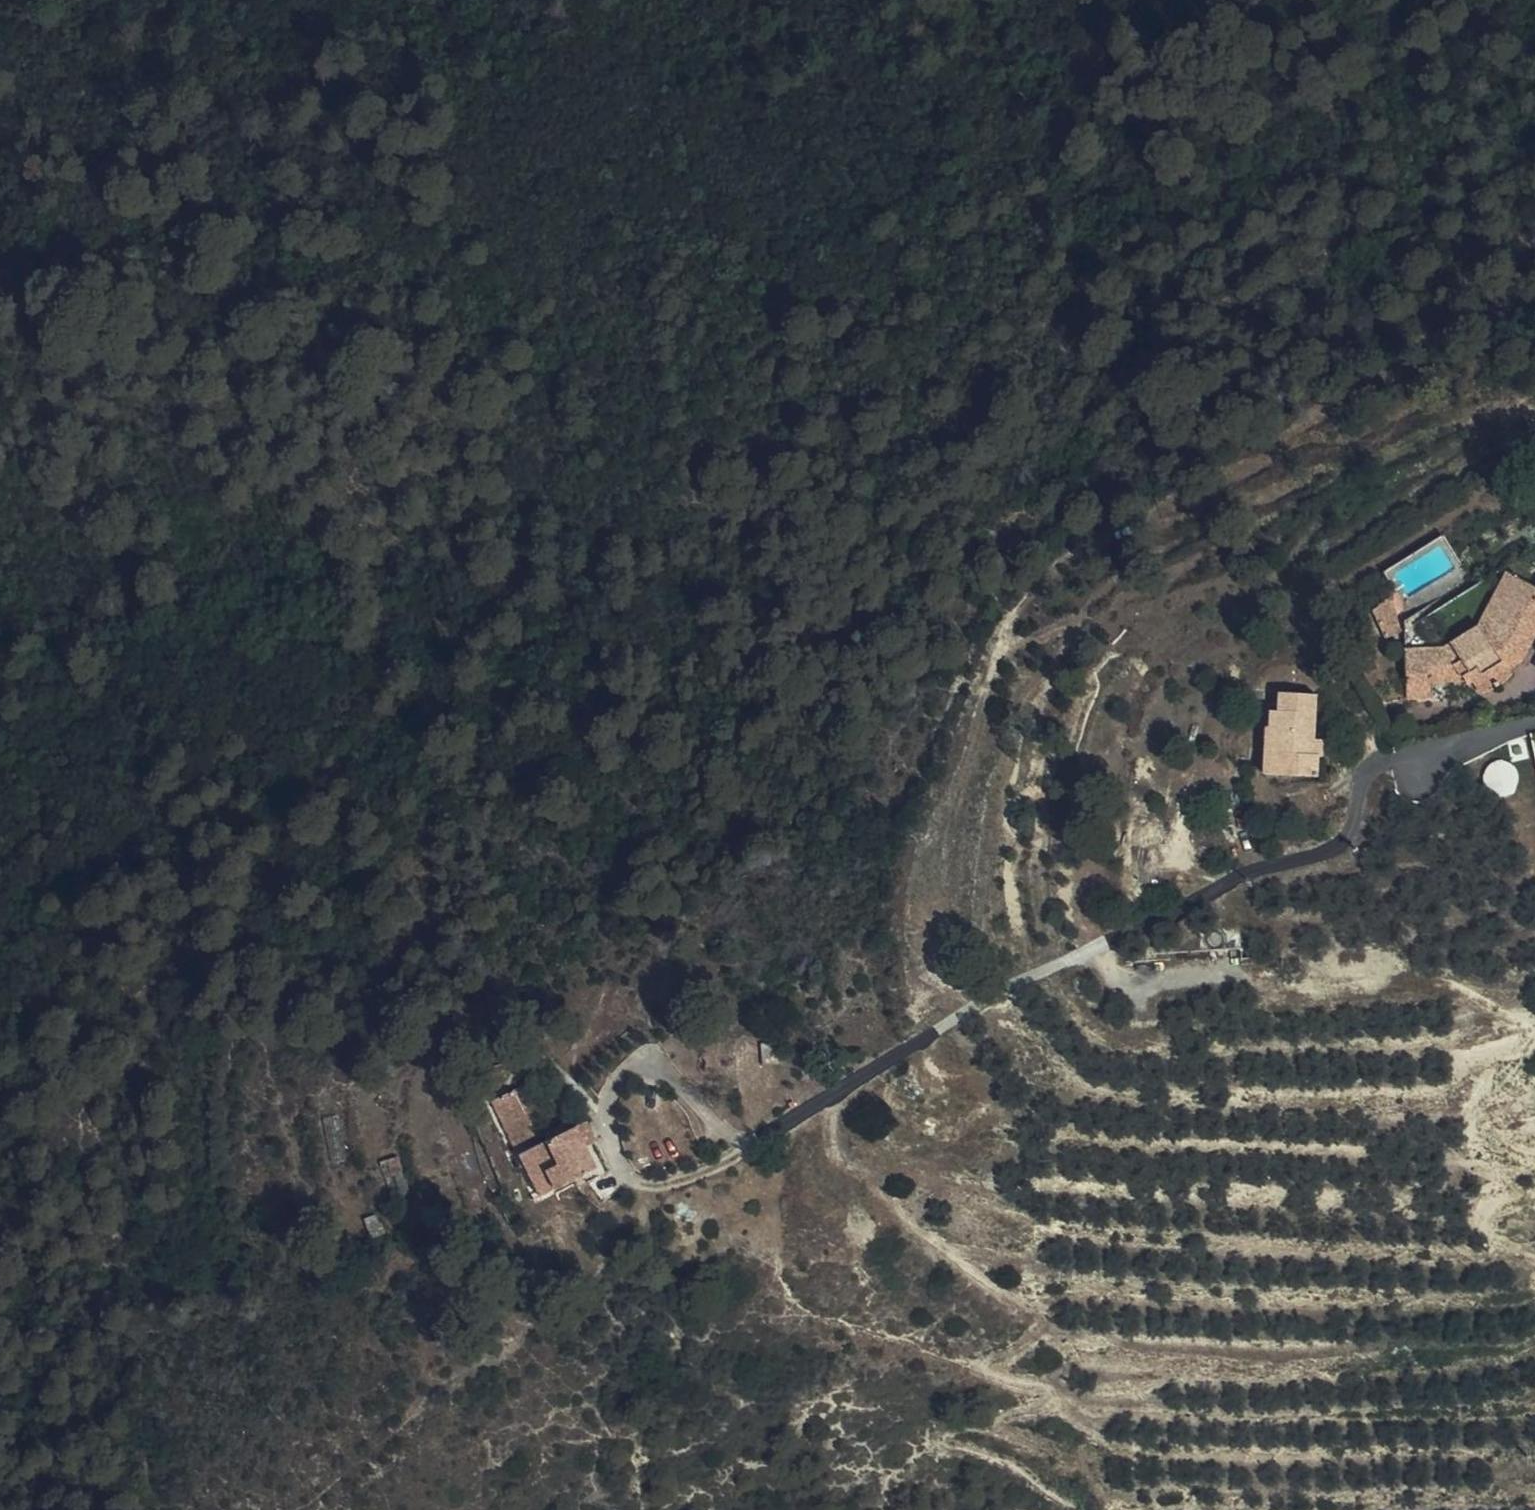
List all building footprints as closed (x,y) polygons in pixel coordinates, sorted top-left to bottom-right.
[(1531,587),(1501,573),(1489,598),(1496,604),(1487,626),(1451,650),(1414,651),(1415,697),(1439,697),(1440,680),(1468,680),(1478,693),(1496,685),(1506,674),(1499,665),(1498,661),(1512,652),(1531,613),(1534,614),(1534,580),(1531,587)] [(1295,771),(1295,782),(1316,781),(1317,760),(1324,761),(1325,739),(1317,739),(1317,707),(1311,707),(1311,692),(1277,692),(1275,712),(1268,711),(1268,736),(1277,736),(1275,770),(1295,771)] [(1263,783),(1295,782),(1295,771),(1275,770),(1277,736),(1268,736),(1262,736),(1263,783)] [(530,1137),(513,1092),(494,1100),(513,1144),(530,1137)] [(575,1126),(586,1150),(597,1144),(587,1120),(575,1126)] [(596,1174),(586,1150),(575,1126),(520,1150),(539,1200),(596,1174)]
